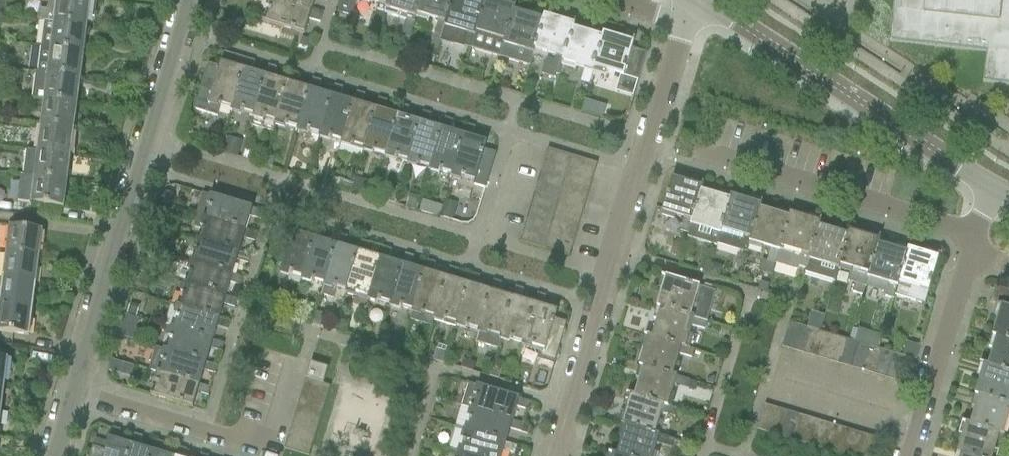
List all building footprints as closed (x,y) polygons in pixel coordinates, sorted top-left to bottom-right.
[(39,20),(46,21),(87,27),(88,17),(94,18),(96,2),(90,1),(90,0),(49,0),(48,11),(41,10),(39,20)] [(275,0),(270,0),(272,0),(268,12),(269,12),(266,21),(262,20),(262,21),(304,34),(307,24),(304,23),(305,18),(320,23),(323,14),(311,11),(275,0)] [(311,11),(314,1),(311,0),(275,0),(311,11)] [(337,14),(351,18),(355,4),(357,0),(341,0),(340,5),(337,14)] [(379,3),(375,17),(372,25),(381,27),(383,19),(384,15),(386,9),(389,0),(368,0),(379,3)] [(384,15),(397,19),(405,21),(400,37),(408,39),(409,39),(412,32),(417,14),(421,0),(389,0),(386,9),(384,15)] [(417,14),(438,21),(434,34),(430,48),(438,51),(441,42),(442,36),(445,27),(453,0),(421,0),(417,14)] [(441,42),(463,49),(464,47),(471,49),(476,32),(485,0),(484,3),(473,0),(453,0),(445,27),(442,36),(441,42)] [(471,49),(501,57),(502,54),(514,12),(517,4),(516,4),(505,1),(504,0),(503,5),(488,1),(489,0),(485,0),(476,32),(471,49)] [(890,41),(987,51),(984,81),(1008,84),(1008,0),(895,0),(890,41)] [(530,67),(535,49),(545,16),(544,16),(543,21),(532,18),(534,13),(533,13),(531,17),(517,13),(517,12),(514,12),(502,54),(501,57),(501,58),(530,67)] [(545,16),(535,49),(548,53),(548,54),(555,56),(553,61),(547,59),(543,70),(546,71),(544,76),(556,80),(557,74),(560,75),(561,72),(561,70),(564,62),(576,21),(575,21),(573,26),(563,23),(564,18),(562,22),(548,18),(548,17),(545,16)] [(46,21),(42,47),(83,53),(87,27),(46,21)] [(589,84),(594,67),(604,34),(603,33),(601,38),(591,35),(593,30),(592,30),(591,35),(576,31),(576,30),(574,29),(576,21),(564,62),(585,68),(581,82),(589,84)] [(604,34),(594,67),(606,70),(620,74),(624,75),(639,80),(642,70),(647,52),(632,47),(634,39),(634,38),(632,43),(622,40),(623,35),(622,35),(621,40),(606,35),(607,35),(604,34)] [(301,38),(298,49),(309,52),(313,41),(301,38)] [(42,47),(39,73),(80,78),(83,53),(42,47)] [(407,50),(405,59),(417,63),(420,54),(407,50)] [(221,105),(231,108),(245,62),(237,59),(237,57),(224,53),(219,71),(207,67),(195,110),(217,116),(221,105)] [(244,112),(253,115),(265,77),(255,74),(254,77),(250,76),(254,62),(246,59),(245,62),(231,108),(230,112),(231,112),(232,109),(243,113),(244,112)] [(272,133),(275,125),(287,84),(277,81),(276,84),(272,82),(276,69),(268,66),(265,77),(253,115),(250,126),(272,133)] [(32,99),(44,100),(77,104),(80,78),(39,73),(36,73),(32,99)] [(288,125),(298,128),(309,91),(299,88),(298,90),(294,89),(298,75),(290,73),(287,84),(275,125),(276,125),(276,123),(288,126),(288,125)] [(639,80),(620,74),(615,91),(634,97),(639,80)] [(310,132),(320,135),(331,97),(321,94),(321,97),(316,96),(321,82),(313,79),(309,91),(298,128),(297,132),(298,132),(299,129),(310,133),(310,132)] [(332,138),(342,141),(352,104),(344,101),(343,103),(339,102),(343,88),(335,86),(331,97),(320,135),(319,138),(320,139),(321,136),(332,139),(332,138)] [(354,145),(363,148),(374,110),(364,107),(363,110),(359,109),(363,94),(356,92),(352,104),(342,141),(341,145),(342,145),(343,143),(354,146),(354,145)] [(375,152),(385,155),(396,116),(386,113),(385,117),(381,115),(385,101),(377,98),(374,110),(363,148),(361,152),(362,152),(363,149),(375,153),(375,152)] [(44,100),(41,126),(73,130),(77,104),(44,100)] [(585,101),(581,113),(601,119),(605,107),(585,101)] [(398,159),(407,161),(418,123),(408,120),(407,123),(403,122),(408,107),(399,105),(396,116),(385,155),(384,159),(385,159),(386,156),(397,159),(398,159)] [(420,165),(429,168),(440,129),(430,126),(429,130),(426,128),(430,114),(421,111),(418,123),(407,161),(406,165),(407,165),(408,162),(420,166),(420,165)] [(442,172),(451,175),(463,136),(453,133),(452,137),(448,135),(452,121),(444,118),(440,129),(429,168),(428,172),(429,172),(430,169),(442,172)] [(463,136),(451,175),(450,178),(451,179),(452,175),(464,179),(464,178),(473,181),(472,185),(485,189),(495,154),(484,150),(486,143),(475,140),(474,143),(470,142),(474,127),(466,125),(463,136)] [(41,126),(37,152),(70,156),(73,130),(41,126)] [(237,158),(242,141),(227,137),(222,153),(237,158)] [(547,149),(543,160),(568,168),(572,156),(547,149)] [(24,176),(34,178),(66,182),(70,156),(37,152),(27,150),(24,176)] [(243,150),(240,158),(249,161),(252,153),(243,150)] [(265,156),(263,165),(272,167),(275,159),(265,156)] [(572,156),(568,168),(593,175),(597,164),(572,156)] [(543,160),(540,172),(565,180),(568,168),(543,160)] [(568,168),(565,180),(590,187),(593,175),(568,168)] [(540,172),(536,184),(561,191),(565,180),(540,172)] [(18,202),(31,204),(63,208),(66,182),(34,178),(21,176),(18,202)] [(680,231),(688,234),(701,191),(703,184),(702,183),(701,188),(690,185),(692,180),(691,180),(690,185),(675,180),(675,179),(671,178),(661,212),(662,213),(663,212),(684,218),(680,231)] [(356,179),(353,191),(374,197),(377,185),(356,179)] [(340,180),(338,188),(351,192),(354,184),(340,180)] [(565,180),(561,191),(586,199),(590,187),(565,180)] [(536,184),(533,195),(558,203),(561,191),(536,184)] [(390,187),(385,201),(395,204),(399,190),(390,187)] [(561,191),(558,203),(583,210),(586,199),(561,191)] [(717,247),(718,243),(732,196),(731,196),(729,201),(719,198),(720,193),(719,193),(718,197),(703,193),(704,192),(701,191),(688,234),(687,238),(717,247)] [(202,194),(195,215),(197,216),(207,219),(246,230),(248,221),(245,220),(246,216),(261,220),(264,212),(210,196),(202,194)] [(409,195),(405,207),(416,210),(420,198),(409,195)] [(533,195),(529,207),(554,214),(558,203),(533,195)] [(163,196),(161,204),(170,206),(172,197),(163,196)] [(718,243),(717,245),(747,254),(747,251),(749,247),(750,242),(760,209),(762,202),(761,201),(760,206),(750,203),(751,198),(750,198),(749,202),(734,198),(734,197),(732,196),(718,243)] [(422,201),(419,212),(428,215),(431,204),(422,201)] [(445,201),(440,216),(452,220),(457,204),(445,201)] [(558,203),(554,214),(579,222),(583,210),(558,203)] [(529,207),(526,219),(551,226),(554,214),(529,207)] [(750,242),(749,247),(762,251),(763,246),(771,249),(768,262),(776,264),(791,214),(790,214),(788,218),(778,215),(779,211),(778,211),(777,215),(762,211),(763,210),(760,209),(750,242)] [(554,214),(551,226),(576,233),(579,222),(554,214)] [(809,260),(819,227),(822,219),(820,219),(819,223),(809,220),(810,215),(809,215),(808,220),(793,216),(794,215),(791,214),(776,264),(797,271),(798,267),(807,269),(809,260)] [(197,216),(194,228),(203,230),(202,231),(203,231),(200,241),(239,253),(242,243),(238,242),(240,238),(255,242),(257,234),(246,230),(207,219),(197,216)] [(526,219),(522,230),(547,238),(551,226),(526,219)] [(280,272),(301,278),(313,239),(303,236),(302,240),(298,238),(302,224),(294,221),(278,275),(279,275),(280,272)] [(551,226),(547,238),(572,245),(576,233),(551,226)] [(9,227),(6,253),(39,258),(42,231),(9,227)] [(835,282),(839,269),(850,232),(849,231),(847,236),(837,233),(838,228),(836,233),(822,228),(819,227),(809,260),(807,269),(805,273),(835,282)] [(314,281),(323,284),(335,246),(325,243),(324,246),(320,245),(325,230),(317,228),(313,239),(301,278),(300,282),(301,282),(302,279),(313,282),(314,281)] [(519,242),(544,249),(547,238),(522,230),(519,242)] [(839,269),(851,273),(849,282),(856,284),(853,293),(863,296),(866,287),(879,244),(881,237),(880,236),(878,241),(868,238),(869,233),(867,238),(853,233),(850,232),(839,269)] [(336,288),(346,291),(357,252),(348,250),(347,253),(342,251),(347,237),(339,234),(335,246),(323,284),(322,288),(323,288),(321,295),(332,299),(336,288)] [(547,238),(544,249),(569,257),(572,245),(547,238)] [(197,253),(194,263),(232,275),(235,265),(232,264),(233,260),(248,264),(250,256),(239,253),(200,241),(196,240),(196,241),(199,242),(196,253),(197,253)] [(358,294),(368,297),(379,259),(369,256),(368,259),(364,258),(368,243),(360,240),(357,252),(346,291),(344,295),(345,295),(346,292),(358,295),(358,294)] [(673,242),(670,254),(680,257),(684,245),(673,242)] [(894,300),(896,293),(909,249),(908,249),(907,254),(896,251),(898,246),(897,246),(895,251),(881,246),(881,245),(879,244),(866,287),(887,293),(886,297),(894,300)] [(380,301),(390,303),(401,265),(391,262),(390,266),(386,264),(390,249),(382,247),(379,259),(368,297),(367,301),(368,301),(368,298),(380,301)] [(896,293),(895,296),(916,302),(924,305),(939,254),(938,254),(937,259),(927,256),(929,251),(928,251),(926,256),(912,251),(912,250),(909,249),(899,283),(896,293)] [(6,253),(3,279),(35,284),(39,258),(6,253)] [(403,307),(412,310),(423,272),(413,269),(412,272),(408,271),(413,256),(404,254),(390,303),(388,308),(390,308),(391,305),(403,308),(403,307)] [(432,325),(433,321),(445,279),(435,276),(434,279),(431,278),(435,263),(426,260),(423,272),(412,310),(409,320),(431,327),(432,325)] [(190,275),(187,285),(225,297),(228,287),(225,286),(226,282),(241,287),(244,278),(232,275),(194,263),(190,262),(190,263),(192,264),(189,275),(190,275)] [(445,279),(433,321),(434,321),(455,327),(467,285),(458,282),(457,286),(453,284),(457,270),(449,267),(445,279)] [(457,325),(478,330),(490,292),(480,289),(479,292),(475,291),(479,277),(470,274),(467,285),(455,327),(456,328),(457,325)] [(658,303),(657,306),(690,316),(707,321),(716,291),(712,290),(662,275),(661,276),(666,278),(663,288),(658,286),(658,287),(663,289),(659,303),(658,303)] [(32,310),(35,284),(3,279),(0,299),(0,306),(32,310)] [(497,349),(500,341),(512,298),(502,295),(501,299),(497,298),(501,283),(493,281),(490,292),(478,330),(475,343),(497,349)] [(760,282),(758,290),(766,293),(769,285),(760,282)] [(183,297),(180,307),(219,319),(222,309),(219,308),(220,304),(235,309),(237,300),(225,297),(187,285),(183,284),(183,285),(186,286),(183,297)] [(514,341),(523,343),(534,305),(524,302),(523,305),(519,304),(523,290),(515,288),(512,298),(500,341),(501,341),(502,338),(514,342),(514,341)] [(992,335),(1008,340),(1008,292),(995,288),(995,289),(996,289),(992,303),(990,302),(990,303),(1001,307),(998,317),(994,315),(993,316),(998,318),(994,332),(993,332),(992,335)] [(534,305),(523,343),(522,348),(538,353),(536,360),(553,365),(566,323),(554,319),(557,312),(546,309),(545,312),(541,311),(546,297),(537,294),(534,305)] [(130,303),(126,316),(136,319),(140,306),(130,303)] [(8,334),(28,336),(32,310),(0,306),(0,333),(8,334)] [(170,328),(212,341),(215,332),(212,331),(213,327),(228,331),(230,323),(219,319),(180,307),(177,306),(176,307),(179,308),(176,319),(177,320),(174,329),(170,328)] [(652,334),(652,336),(685,346),(691,325),(704,329),(707,321),(690,316),(657,306),(656,307),(661,308),(658,318),(654,317),(653,318),(658,319),(653,334),(652,334)] [(315,313),(312,325),(320,327),(324,315),(315,313)] [(124,315),(121,324),(135,329),(138,320),(136,319),(126,316),(124,315)] [(338,321),(335,332),(345,335),(348,324),(338,321)] [(781,348),(793,351),(800,326),(789,323),(781,348)] [(793,351),(804,355),(812,330),(800,326),(793,351)] [(170,341),(167,351),(206,363),(209,353),(205,352),(207,348),(221,353),(224,345),(212,341),(170,328),(170,329),(173,330),(169,341),(170,341)] [(804,355),(816,358),(823,333),(812,330),(804,355)] [(816,358),(828,362),(835,337),(823,333),(816,358)] [(383,334),(380,344),(387,345),(389,336),(383,334)] [(640,362),(639,365),(672,375),(678,354),(691,358),(694,349),(685,346),(652,336),(644,334),(644,335),(648,336),(645,347),(641,345),(640,346),(645,348),(641,362),(640,362)] [(987,366),(1008,372),(1008,340),(992,335),(992,336),(996,337),(993,348),(989,346),(988,348),(993,349),(988,363),(987,366)] [(828,362),(839,365),(847,340),(835,337),(828,362)] [(839,365),(851,369),(858,344),(847,340),(839,365)] [(902,357),(905,358),(915,361),(919,345),(907,342),(902,357)] [(851,369),(863,372),(870,347),(858,344),(851,369)] [(863,372),(874,376),(882,351),(870,347),(863,372)] [(155,348),(148,371),(160,374),(199,385),(202,376),(199,375),(200,371),(215,375),(217,367),(206,363),(167,351),(155,348)] [(436,350),(433,361),(445,364),(449,354),(436,350)] [(874,376),(886,379),(893,354),(882,351),(874,376)] [(4,386),(5,375),(13,369),(7,361),(8,359),(2,354),(0,355),(0,386),(4,386)] [(893,354),(886,379),(897,382),(905,358),(902,357),(893,354)] [(463,359),(460,369),(467,370),(469,361),(463,359)] [(111,360),(108,372),(119,375),(122,363),(111,360)] [(469,361),(467,370),(473,372),(476,363),(469,361)] [(310,363),(305,379),(323,385),(328,368),(310,363)] [(974,394),(1008,404),(1008,372),(987,366),(979,363),(979,364),(984,366),(981,376),(976,375),(976,376),(980,377),(976,391),(975,391),(974,394)] [(635,393),(634,395),(667,405),(673,384),(686,388),(688,381),(689,380),(672,375),(639,365),(639,366),(643,367),(640,377),(636,376),(635,377),(640,378),(636,393),(635,393)] [(491,370),(489,377),(499,380),(501,373),(491,370)] [(150,394),(150,395),(192,408),(195,398),(192,397),(193,392),(208,397),(211,389),(199,385),(160,374),(156,385),(157,386),(154,395),(150,394)] [(305,379),(302,391),(326,398),(330,387),(323,385),(305,379)] [(688,381),(686,388),(695,391),(697,384),(688,381)] [(468,384),(461,406),(470,408),(512,421),(515,411),(511,410),(513,406),(527,410),(530,403),(468,384)] [(302,391),(298,403),(323,410),(326,398),(302,391)] [(622,421),(621,424),(654,434),(661,413),(674,417),(676,408),(667,405),(634,395),(626,393),(626,394),(631,395),(628,406),(623,404),(623,405),(627,407),(623,421),(622,421)] [(1008,437),(1008,404),(974,394),(974,395),(979,396),(976,407),(971,405),(971,406),(975,408),(971,422),(970,422),(969,425),(1008,437)] [(298,403),(295,414),(319,422),(323,410),(298,403)] [(757,430),(768,433),(776,409),(764,405),(757,430)] [(469,423),(466,431),(505,443),(508,433),(504,432),(506,428),(520,433),(528,435),(530,427),(523,425),(523,424),(512,421),(470,408),(470,409),(469,410),(473,411),(470,423),(469,423)] [(768,433),(780,437),(787,412),(776,409),(768,433)] [(780,437),(791,440),(799,416),(787,412),(780,437)] [(295,414),(291,426),(316,433),(319,422),(295,414)] [(791,440),(803,444),(810,419),(799,416),(791,440)] [(803,444),(815,447),(822,422),(810,419),(803,444)] [(815,447),(826,451),(834,426),(822,422),(815,447)] [(957,453),(966,455),(992,455),(996,442),(1008,446),(1008,437),(969,425),(961,422),(961,423),(966,425),(963,435),(958,434),(963,436),(958,451),(958,450),(957,453)] [(617,452),(616,454),(621,455),(652,455),(655,443),(669,447),(671,439),(654,434),(621,424),(621,425),(626,426),(622,436),(618,435),(618,436),(622,437),(618,452),(617,452)] [(291,426),(288,438),(312,445),(316,433),(291,426)] [(826,451),(838,454),(845,429),(834,426),(826,451)] [(131,446),(121,443),(120,447),(116,445),(120,430),(112,428),(105,451),(92,447),(89,455),(128,455),(131,446)] [(460,453),(468,455),(501,455),(498,454),(499,451),(514,455),(516,446),(505,443),(466,431),(454,428),(448,450),(460,453)] [(844,455),(850,455),(857,433),(845,429),(838,454),(844,455)] [(869,436),(857,433),(850,455),(863,455),(869,436)] [(152,452),(143,450),(142,453),(138,452),(142,437),(134,435),(131,446),(128,455),(151,455),(152,452)] [(692,436),(690,444),(697,446),(699,439),(692,436)] [(863,455),(875,455),(880,440),(869,436),(863,455)] [(288,438),(284,450),(306,455),(309,455),(312,445),(288,438)] [(164,444),(156,441),(152,452),(151,455),(160,455),(164,444)] [(186,450),(178,448),(176,455),(185,455),(186,450)]
